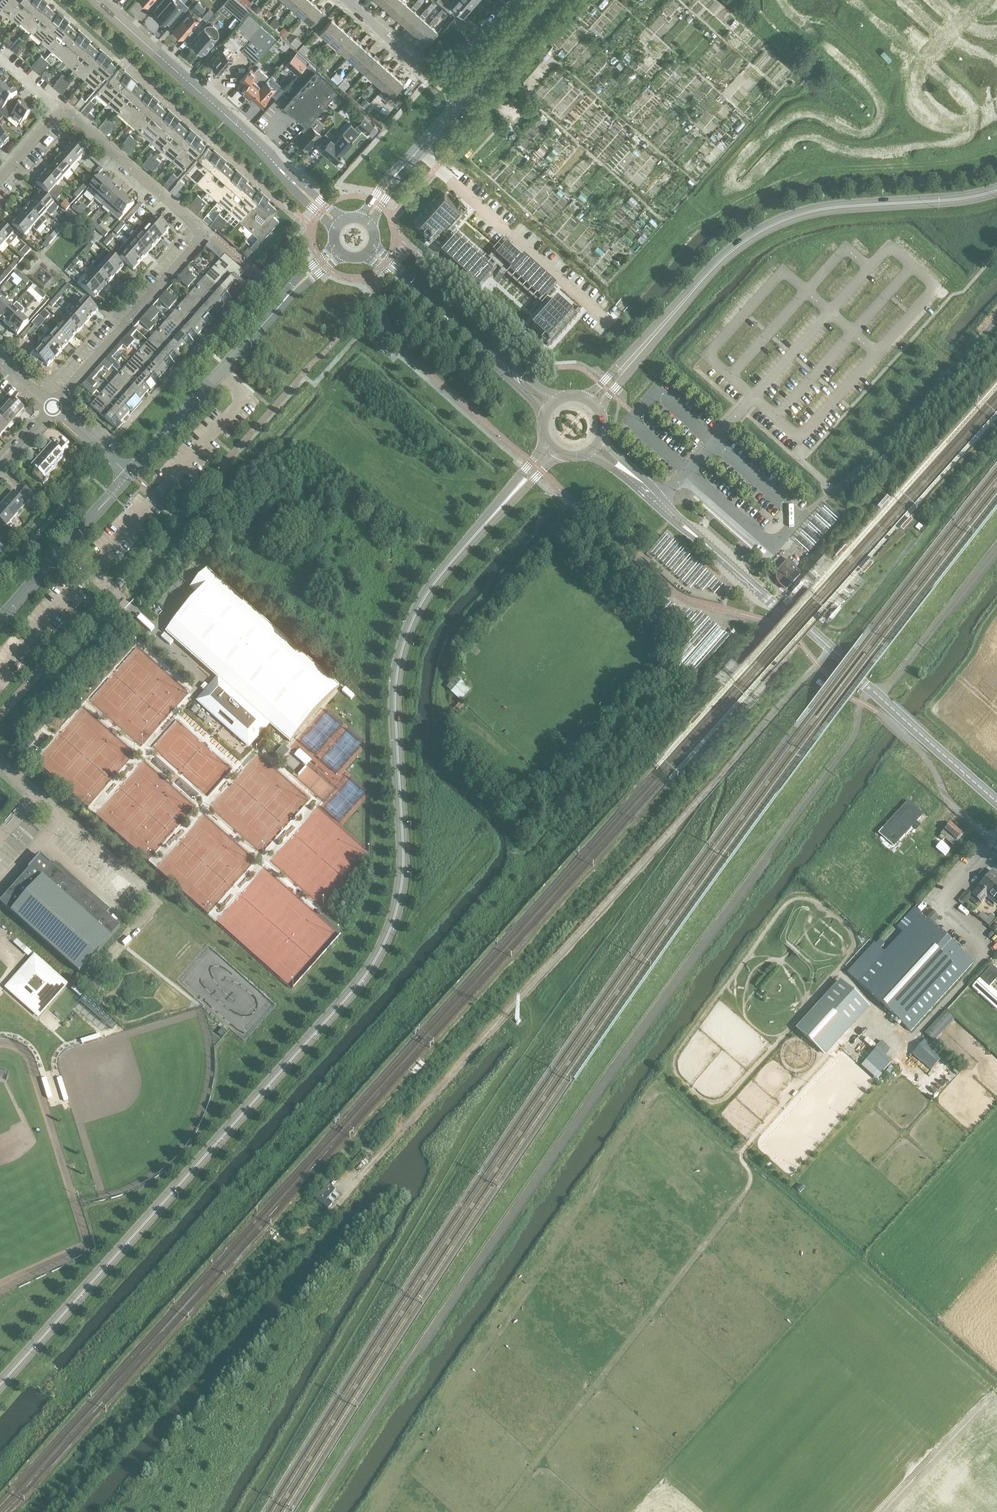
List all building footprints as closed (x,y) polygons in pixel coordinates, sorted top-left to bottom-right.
[(0,0),(0,9),(3,5),(17,18),(15,20),(19,23),(21,22),(20,21),(39,0),(22,0),(26,3),(23,7),(20,7),(17,4),(20,0),(0,0)] [(21,22),(24,25),(26,23),(33,29),(39,22),(35,19),(35,16),(37,13),(43,18),(51,8),(46,3),(48,1),(46,0),(39,0),(20,21),(21,22)] [(181,0),(162,0),(157,6),(160,10),(156,15),(165,24),(184,3),(181,0)] [(224,3),(242,19),(250,10),(239,0),(227,0),(224,3)] [(294,8),(303,16),(314,3),(316,1),(315,0),(311,0),(301,0),(294,8)] [(383,4),(392,12),(403,0),(387,0),(383,4)] [(392,12),(401,20),(412,8),(411,7),(403,0),(392,12)] [(401,20),(410,28),(421,16),(420,15),(414,10),(422,2),(419,0),(417,0),(411,7),(412,8),(401,20)] [(466,0),(438,0),(448,10),(452,5),(464,15),(472,6),(466,0)] [(199,16),(204,9),(197,3),(191,9),(199,16)] [(314,3),(303,16),(312,24),(323,11),(325,9),(322,6),(320,8),(314,3)] [(258,13),(262,8),(256,4),(252,9),(258,13)] [(421,16),(410,28),(418,36),(429,24),(428,23),(423,18),(431,10),(427,6),(420,15),(421,16)] [(39,22),(33,29),(40,35),(38,37),(42,40),(64,16),(58,11),(57,13),(51,8),(43,18),(48,23),(45,25),(42,26),(39,22)] [(206,20),(214,12),(209,8),(202,16),(206,20)] [(183,38),(200,19),(190,11),(173,29),(183,38)] [(266,21),(271,15),(266,11),(261,16),(266,21)] [(228,55),(232,50),(237,54),(242,48),(256,60),(276,38),(248,14),(224,42),(227,45),(212,63),(222,72),(233,59),(228,55)] [(429,24),(418,36),(428,44),(439,32),(432,26),(439,18),(436,14),(428,23),(429,24)] [(64,16),(42,40),(46,44),(48,42),(54,48),(60,42),(57,38),(56,35),(59,32),(64,37),(73,27),(68,22),(69,20),(64,16)] [(275,29),(281,22),(275,17),(269,24),(275,29)] [(320,32),(330,40),(343,25),(339,22),(338,24),(332,19),(320,32)] [(734,28),(739,23),(735,19),(730,24),(734,28)] [(204,28),(192,42),(194,44),(194,46),(199,51),(201,51),(204,53),(216,38),(218,35),(218,32),(217,29),(214,26),(211,25),(207,26),(205,28),(204,28)] [(343,25),(330,40),(339,48),(352,33),(348,30),(347,32),(341,27),(343,25)] [(60,42),(54,48),(61,54),(59,56),(63,59),(85,35),(80,30),(78,32),(73,27),(64,37),(69,42),(67,45),(64,45),(60,42)] [(284,37),(288,32),(283,28),(279,32),(284,37)] [(352,33),(339,48),(348,56),(359,43),(361,41),(357,38),(356,40),(350,35),(352,33)] [(85,35),(63,59),(67,63),(69,61),(76,67),(82,61),(78,57),(78,54),(80,51),(86,56),(94,46),(89,42),(91,40),(85,35)] [(297,47),(302,41),(296,36),(291,42),(297,47)] [(10,46),(14,42),(8,37),(4,41),(10,46)] [(304,54),(310,48),(304,43),(298,49),(304,54)] [(365,48),(359,43),(348,56),(357,63),(369,49),(366,46),(365,48)] [(82,61),(76,67),(83,73),(81,75),(85,79),(107,54),(101,49),(100,51),(94,46),(86,56),(91,61),(88,64),(85,64),(82,61)] [(370,49),(369,49),(357,63),(366,71),(378,57),(375,54),(374,56),(368,51),(370,49)] [(25,60),(29,56),(23,50),(18,55),(25,60)] [(295,53),(286,64),(298,74),(307,64),(295,53)] [(41,54),(31,65),(36,69),(46,58),(41,54)] [(107,54),(85,79),(89,82),(91,80),(98,86),(104,80),(100,76),(99,73),(102,71),(107,76),(113,69),(116,66),(113,63),(111,61),(112,59),(107,54)] [(379,57),(378,57),(366,71),(374,79),(387,65),(385,62),(383,64),(377,59),(379,57)] [(46,58),(36,69),(40,73),(50,62),(46,58)] [(388,65),(387,65),(374,79),(383,87),(396,73),(393,70),(391,72),(386,67),(388,65)] [(250,68),(240,80),(246,85),(242,90),(251,98),(275,71),(274,71),(269,77),(258,67),(254,71),(250,68)] [(124,73),(119,68),(110,78),(115,83),(113,86),(110,86),(106,83),(99,91),(106,97),(104,99),(108,102),(132,76),(126,71),(124,73)] [(306,124),(314,115),(337,89),(314,69),(284,104),(306,124)] [(46,80),(52,73),(49,70),(45,71),(41,75),(46,80)] [(275,71),(251,98),(260,106),(271,94),(266,89),(279,75),(275,71)] [(338,84),(343,78),(336,72),(331,78),(338,84)] [(402,93),(398,89),(404,83),(403,82),(405,80),(402,78),(401,80),(395,75),(397,73),(396,73),(383,87),(393,95),(387,102),(391,105),(402,93)] [(137,81),(132,76),(108,102),(112,106),(114,104),(120,110),(128,102),(124,99),(124,96),(126,93),(132,97),(141,87),(135,83),(137,81)] [(344,89),(350,83),(344,78),(339,84),(344,89)] [(0,94),(0,108),(2,110),(0,112),(0,114),(4,117),(13,106),(9,103),(17,93),(14,90),(15,89),(11,86),(10,87),(8,85),(0,94)] [(146,92),(141,87),(132,97),(137,102),(134,105),(131,105),(128,102),(120,110),(127,116),(126,118),(129,121),(153,95),(148,90),(146,92)] [(158,100),(153,95),(129,121),(133,125),(135,123),(142,129),(149,121),(145,118),(145,115),(148,112),(153,116),(162,106),(157,102),(158,100)] [(79,108),(86,100),(81,96),(74,104),(79,108)] [(96,103),(91,99),(81,110),(86,114),(86,113),(92,119),(95,115),(89,110),(96,103)] [(365,108),(370,103),(365,99),(360,104),(365,108)] [(17,110),(13,106),(4,117),(8,121),(11,118),(20,126),(35,109),(33,108),(34,107),(30,103),(29,104),(26,101),(17,110)] [(167,111),(162,106),(153,116),(159,121),(156,124),(153,124),(149,121),(142,129),(149,135),(147,137),(151,141),(175,114),(169,109),(167,111)] [(180,119),(175,114),(151,141),(155,144),(157,142),(164,148),(171,140),(167,137),(167,134),(169,131),(175,136),(184,126),(178,121),(180,119)] [(314,115),(306,124),(301,129),(305,133),(298,141),(299,142),(299,144),(302,147),(304,147),(307,150),(322,134),(318,131),(324,125),(314,115)] [(367,133),(368,132),(371,135),(376,129),(373,126),(374,125),(364,116),(355,127),(351,123),(339,136),(340,137),(336,142),(331,137),(322,148),(335,159),(344,149),(362,129),(367,133)] [(383,116),(379,120),(385,126),(389,121),(383,116)] [(189,130),(184,126),(175,136),(180,140),(177,143),(174,143),(171,140),(164,148),(170,154),(169,156),(173,160),(196,133),(191,128),(189,130)] [(1,148),(4,145),(5,146),(8,142),(7,141),(9,139),(0,131),(0,148),(1,148)] [(202,138),(196,133),(173,160),(176,163),(178,161),(185,167),(192,160),(188,156),(188,153),(191,150),(197,155),(205,145),(200,140),(202,138)] [(85,154),(73,143),(65,151),(78,162),(85,154)] [(214,152),(208,147),(199,157),(205,162),(202,165),(199,165),(195,162),(188,170),(195,176),(193,178),(197,182),(221,155),(215,150),(214,152)] [(78,162),(65,151),(58,159),(70,170),(78,162)] [(226,160),(221,155),(197,182),(201,185),(203,183),(210,189),(217,181),(213,178),(213,175),(216,172),(221,177),(230,167),(224,162),(226,160)] [(70,170),(58,159),(51,167),(63,178),(70,170)] [(63,178),(51,167),(44,175),(56,186),(63,178)] [(92,175),(95,178),(99,173),(103,169),(100,167),(96,171),(92,175)] [(235,171),(230,167),(221,177),(226,181),(224,184),(220,184),(217,181),(210,189),(216,195),(215,197),(219,201),(242,174),(237,169),(235,171)] [(248,179),(242,174),(219,201),(223,204),(224,202),(231,208),(238,200),(235,197),(235,194),(237,191),(242,196),(251,186),(246,181),(248,179)] [(56,186),(44,175),(36,184),(49,195),(56,186)] [(85,183),(88,186),(95,178),(92,175),(88,180),(85,183)] [(95,199),(110,182),(102,175),(87,192),(95,199)] [(175,193),(187,179),(183,175),(170,189),(175,193)] [(103,206),(118,189),(113,185),(110,182),(95,199),(103,206)] [(85,183),(78,191),(81,194),(88,186),(85,183)] [(257,190),(251,186),(242,196),(248,200),(245,203),(242,203),(238,200),(231,208),(238,214),(236,216),(240,220),(264,193),(258,189),(257,190)] [(111,213),(126,197),(122,193),(118,189),(103,206),(111,213)] [(434,242),(463,209),(455,202),(447,195),(446,193),(445,192),(415,225),(416,226),(434,242)] [(58,208),(41,193),(34,201),(47,212),(51,216),(58,208)] [(253,249),(279,220),(273,214),(277,209),(267,200),(269,198),(264,193),(240,220),(244,223),(246,221),(261,235),(250,247),(253,249)] [(119,221),(134,204),(126,197),(111,213),(119,221)] [(42,217),(47,212),(34,201),(27,209),(39,220),(44,224),(47,221),(42,217)] [(66,211),(70,206),(65,201),(60,206),(66,211)] [(143,205),(140,202),(132,211),(135,213),(143,205)] [(84,212),(75,204),(72,208),(81,215),(84,212)] [(44,224),(39,220),(27,209),(20,217),(32,228),(37,232),(44,224)] [(135,213),(132,211),(125,219),(128,221),(135,213)] [(32,228),(20,217),(12,226),(25,237),(31,230),(32,228)] [(170,229),(157,218),(153,223),(151,222),(148,225),(162,238),(170,229)] [(122,222),(103,243),(106,246),(125,225),(122,222)] [(17,238),(1,223),(0,224),(0,238),(6,243),(10,246),(17,238)] [(162,238),(148,225),(146,223),(138,231),(155,246),(162,238)] [(64,228),(61,225),(54,233),(57,236),(64,228)] [(100,226),(97,230),(105,237),(108,234),(100,226)] [(155,246),(138,231),(131,239),(148,254),(155,246)] [(497,269),(458,235),(442,253),(441,254),(474,283),(480,288),(497,269)] [(148,254),(131,239),(124,247),(141,262),(148,254)] [(239,278),(244,272),(211,242),(206,247),(223,262),(211,274),(209,272),(206,276),(232,300),(237,295),(235,293),(244,283),(239,278)] [(556,285),(524,256),(522,258),(521,258),(506,245),(496,256),(511,270),(507,275),(507,276),(512,280),(513,280),(517,285),(518,285),(523,289),(523,290),(528,294),(529,295),(534,299),(534,300),(540,304),(556,285)] [(141,262),(124,247),(117,255),(133,270),(141,262)] [(116,274),(124,266),(107,251),(99,259),(116,274)] [(116,274),(99,259),(92,267),(109,282),(113,278),(116,274)] [(16,266),(13,264),(6,272),(9,275),(16,266)] [(109,282),(92,267),(85,275),(102,290),(106,285),(109,282)] [(179,277),(189,286),(196,277),(187,268),(179,277)] [(6,272),(0,278),(0,281),(2,283),(9,275),(6,272)] [(102,290),(85,275),(77,283),(95,299),(101,292),(102,290)] [(232,300),(206,276),(202,280),(204,282),(198,289),(206,296),(209,292),(212,292),(216,295),(211,300),(221,309),(226,304),(227,305),(232,300)] [(67,291),(72,286),(68,283),(61,292),(64,294),(67,291)] [(41,292),(33,285),(30,288),(38,295),(41,292)] [(203,299),(206,296),(198,289),(192,296),(190,294),(187,298),(213,322),(218,316),(216,314),(221,309),(211,300),(206,306),(203,303),(203,299)] [(169,308),(177,299),(167,290),(159,298),(169,308)] [(64,294),(61,292),(54,300),(57,303),(64,294)] [(213,322),(187,298),(183,302),(185,304),(179,310),(187,317),(190,314),(193,314),(197,316),(192,322),(202,331),(206,325),(208,327),(213,322)] [(98,310),(86,299),(78,307),(91,318),(98,310)] [(552,344),(576,317),(558,301),(557,300),(533,328),(534,329),(535,330),(543,338),(550,344),(551,345),(552,344)] [(0,305),(0,320),(1,321),(12,308),(4,301),(0,305)] [(91,318),(78,307),(74,303),(67,311),(71,315),(84,326),(91,318)] [(12,308),(1,321),(9,328),(20,315),(12,308)] [(50,316),(44,310),(39,316),(45,321),(50,316)] [(184,321),(187,317),(179,310),(173,317),(171,316),(168,319),(194,343),(199,338),(197,336),(202,331),(192,322),(187,327),(184,324),(184,321)] [(20,315),(9,328),(17,335),(29,323),(20,315)] [(84,326),(71,315),(64,323),(76,334),(84,326)] [(76,334),(64,323),(60,319),(53,328),(57,331),(69,342),(76,334)] [(194,343),(168,319),(164,323),(166,325),(160,332),(168,339),(171,335),(174,335),(177,338),(173,343),(183,352),(187,347),(189,348),(194,343)] [(69,342),(57,331),(53,328),(45,336),(49,339),(62,351),(69,342)] [(165,342),(168,339),(160,332),(154,339),(152,337),(148,341),(175,365),(180,359),(178,357),(183,352),(173,343),(168,349),(165,346),(165,342)] [(62,351),(49,339),(45,336),(38,344),(39,345),(42,347),(55,359),(62,351)] [(175,365),(148,341),(145,345),(147,347),(141,353),(149,360),(152,357),(155,357),(158,359),(153,365),(163,374),(168,368),(170,370),(175,365)] [(55,359),(42,347),(39,345),(30,355),(30,357),(41,367),(44,364),(47,367),(55,359)] [(145,364),(149,360),(141,353),(135,360),(133,359),(129,362),(156,386),(161,381),(159,379),(163,374),(153,365),(149,370),(146,367),(145,364)] [(156,386),(129,362),(126,366),(128,368),(122,375),(129,382),(133,378),(136,378),(139,381),(134,386),(144,395),(149,390),(151,391),(156,386)] [(104,367),(102,364),(96,371),(98,374),(104,367)] [(98,374),(96,371),(90,378),(93,380),(98,374)] [(126,385),(129,382),(122,375),(116,382),(114,380),(110,384),(137,408),(141,402),(139,400),(144,395),(134,386),(130,392),(126,389),(126,385)] [(137,408),(110,384),(106,388),(108,390),(102,396),(110,403),(113,400),(117,400),(120,402),(115,408),(125,417),(130,411),(132,413),(137,408)] [(24,410),(12,399),(8,395),(4,400),(8,404),(4,409),(16,419),(24,410)] [(125,417),(115,408),(110,413),(107,410),(107,407),(110,403),(102,396),(96,403),(94,402),(91,405),(91,406),(117,429),(122,424),(120,422),(125,417)] [(4,409),(0,413),(0,421),(8,428),(16,419),(4,409)] [(32,466),(37,470),(33,475),(43,484),(48,479),(46,477),(65,456),(67,458),(72,453),(61,442),(57,447),(52,443),(32,466)] [(27,503),(28,504),(31,500),(34,503),(39,496),(27,486),(18,496),(14,492),(0,507),(0,520),(7,526),(27,503)] [(890,498),(888,495),(878,505),(881,508),(890,498)] [(842,514),(828,501),(824,506),(838,519),(842,514)] [(837,522),(822,508),(817,514),(831,528),(837,522)] [(830,530),(815,516),(809,523),(824,536),(830,530)] [(913,519),(911,517),(901,527),(904,530),(913,519)] [(822,538),(808,524),(802,531),(816,544),(822,538)] [(815,546),(800,533),(795,539),(809,552),(815,546)] [(854,535),(845,546),(848,548),(857,537),(854,535)] [(674,541),(668,536),(651,555),(657,560),(674,541)] [(3,555),(8,549),(0,541),(0,552),(3,555)] [(682,549),(676,543),(659,562),(665,568),(682,549)] [(746,552),(749,550),(743,544),(740,547),(746,552)] [(690,556),(684,551),(667,569),(673,575),(690,556)] [(878,556),(875,554),(866,565),(869,567),(878,556)] [(698,563),(692,558),(676,577),(682,582),(698,563)] [(780,583),(787,589),(803,572),(797,567),(790,560),(780,571),(786,577),(783,580),(781,582),(780,583)] [(706,571),(700,566),(683,585),(689,590),(706,571)] [(339,686),(207,569),(190,588),(198,595),(170,627),(165,632),(202,664),(217,678),(219,680),(203,698),(251,740),(268,722),(272,726),(289,742),(339,686)] [(714,578),(708,573),(696,587),(702,592),(714,578)] [(722,585),(716,580),(708,589),(714,595),(722,585)] [(803,584),(801,582),(796,587),(798,589),(800,591),(805,586),(803,584)] [(663,619),(675,604),(669,599),(656,613),(663,619)] [(671,626),(683,612),(677,606),(664,620),(671,626)] [(680,633),(696,614),(689,609),(673,628),(680,633)] [(688,640),(708,617),(702,611),(681,635),(688,640)] [(834,613),(832,611),(827,616),(829,618),(832,620),(836,615),(834,613)] [(696,648),(716,624),(710,618),(690,643),(696,648)] [(730,636),(726,633),(689,675),(693,678),(730,636)] [(460,701),(471,689),(461,680),(464,676),(460,672),(446,687),(450,691),(460,701)] [(464,704),(461,701),(453,710),(456,713),(464,704)] [(705,709),(703,707),(693,717),(696,719),(705,709)] [(724,726),(721,723),(712,734),(714,736),(724,726)] [(283,757),(289,751),(283,746),(276,754),(282,759),(283,757)] [(908,800),(879,832),(894,846),(922,814),(908,800)] [(952,824),(942,835),(954,846),(964,836),(952,824)] [(942,840),(936,847),(945,855),(952,848),(942,840)] [(41,857),(17,884),(0,903),(79,973),(120,927),(104,913),(108,909),(59,865),(55,869),(41,857)] [(991,873),(979,887),(980,887),(973,895),(981,903),(988,895),(996,902),(996,879),(991,873)] [(933,922),(939,916),(931,909),(925,914),(933,922)] [(920,914),(858,983),(913,1034),(976,966),(920,914)] [(875,944),(851,969),(860,977),(883,952),(875,944)] [(35,956),(17,976),(10,984),(38,1009),(62,981),(35,956)] [(991,984),(996,978),(996,968),(992,964),(972,985),(996,1008),(996,990),(991,984)] [(840,981),(797,1028),(823,1053),(867,1006),(840,981)] [(945,1009),(925,1032),(934,1040),(955,1018),(945,1009)] [(81,1039),(82,1044),(101,1038),(100,1033),(81,1039)] [(886,1053),(890,1047),(881,1039),(876,1045),(886,1053)] [(877,1047),(861,1064),(877,1079),(893,1062),(877,1047)] [(47,1077),(42,1079),(48,1098),(52,1097),(47,1077)] [(61,1077),(57,1078),(64,1101),(69,1100),(61,1077)] [(328,1209),(332,1204),(327,1199),(331,1195),(335,1190),(328,1183),(315,1198),(328,1209)]
